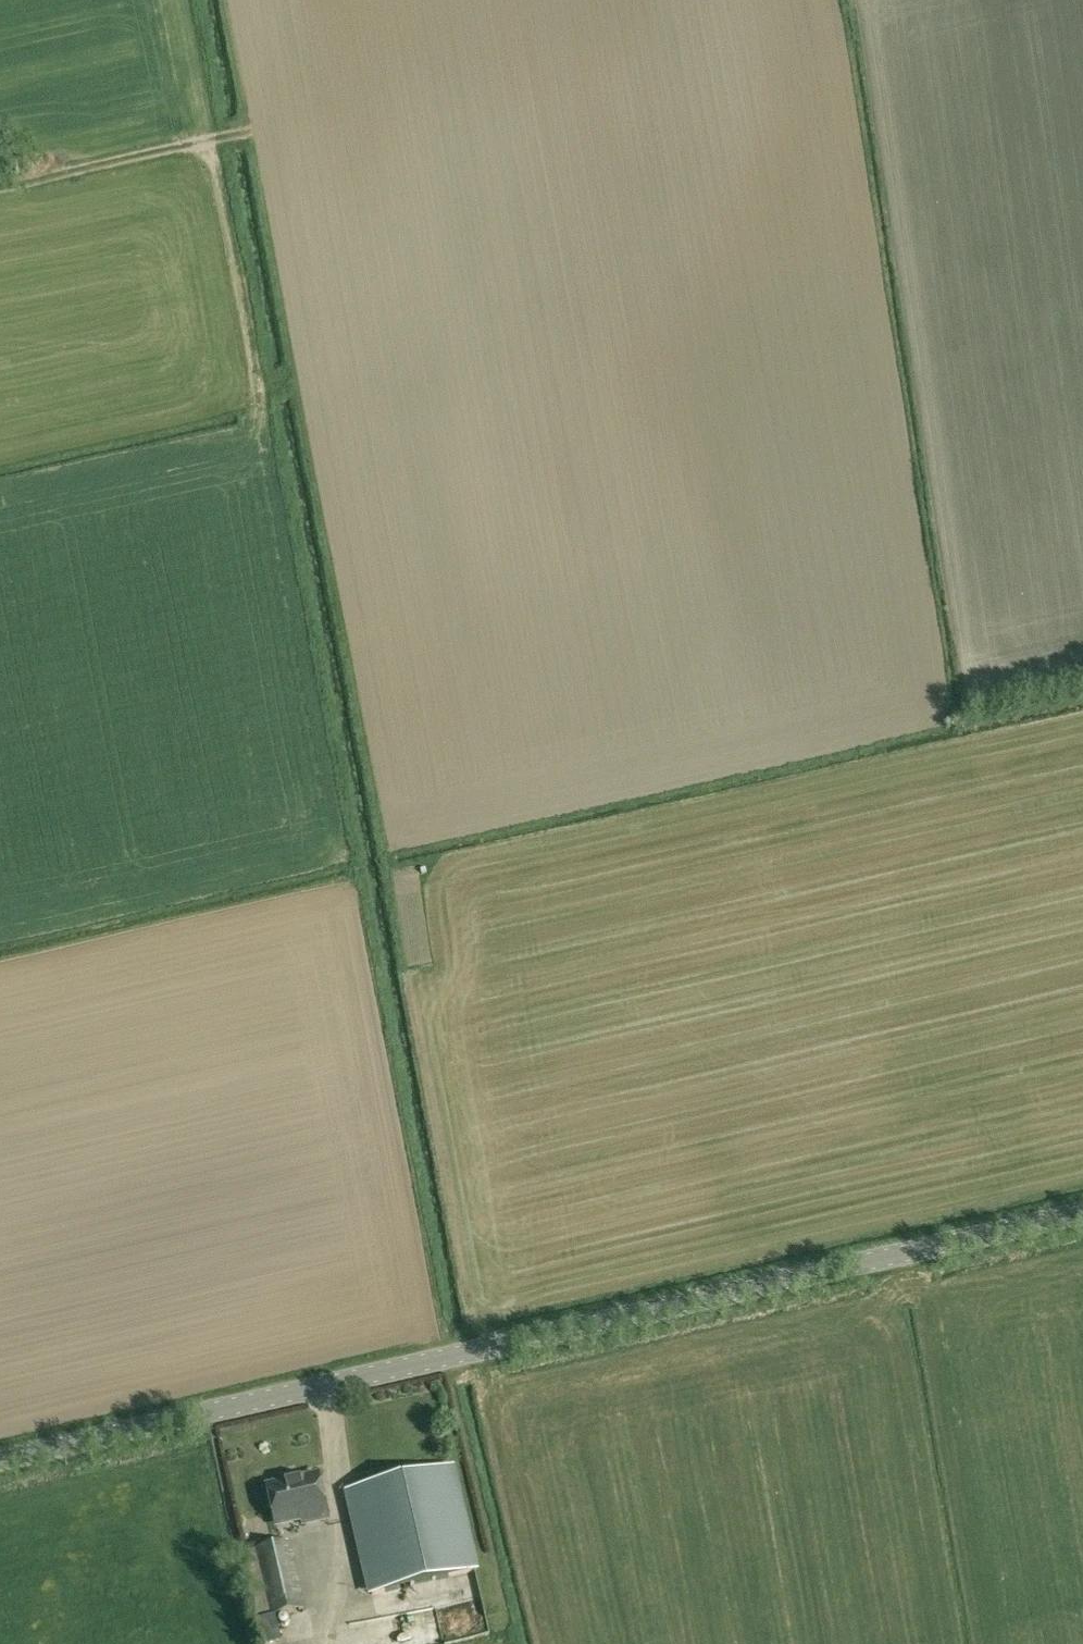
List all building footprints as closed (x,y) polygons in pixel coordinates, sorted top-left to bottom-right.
[(371,1594),(474,1571),(451,1468),(348,1492),(371,1594)] [(266,1486),(275,1523),(302,1517),(303,1524),(328,1518),(318,1474),(266,1486)] [(289,1542),(255,1549),(270,1616),(305,1609),(289,1542)] [(394,1614),(399,1640),(496,1622),(492,1596),(394,1614)]
